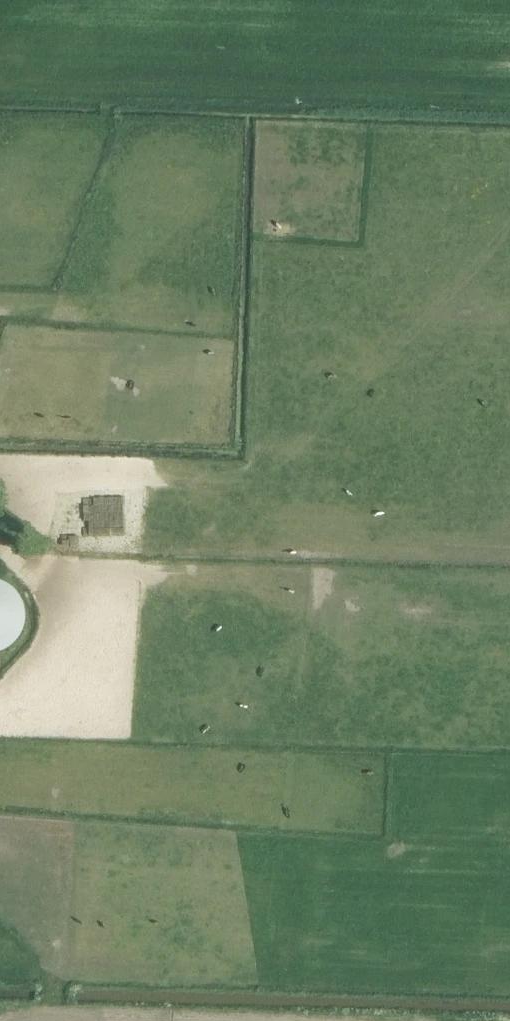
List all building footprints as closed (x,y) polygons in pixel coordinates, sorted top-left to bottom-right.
[(2,650),(5,649),(9,646),(11,645),(13,643),(16,640),(18,638),(19,636),(20,633),(22,631),(23,627),(24,625),(24,621),(25,618),(25,616),(25,613),(24,610),(24,608),(23,604),(22,602),(21,599),(20,597),(18,595),(17,592),(15,590),(13,589),(11,587),(7,584),(5,582),(2,581),(0,580),(0,651),(2,650)]
